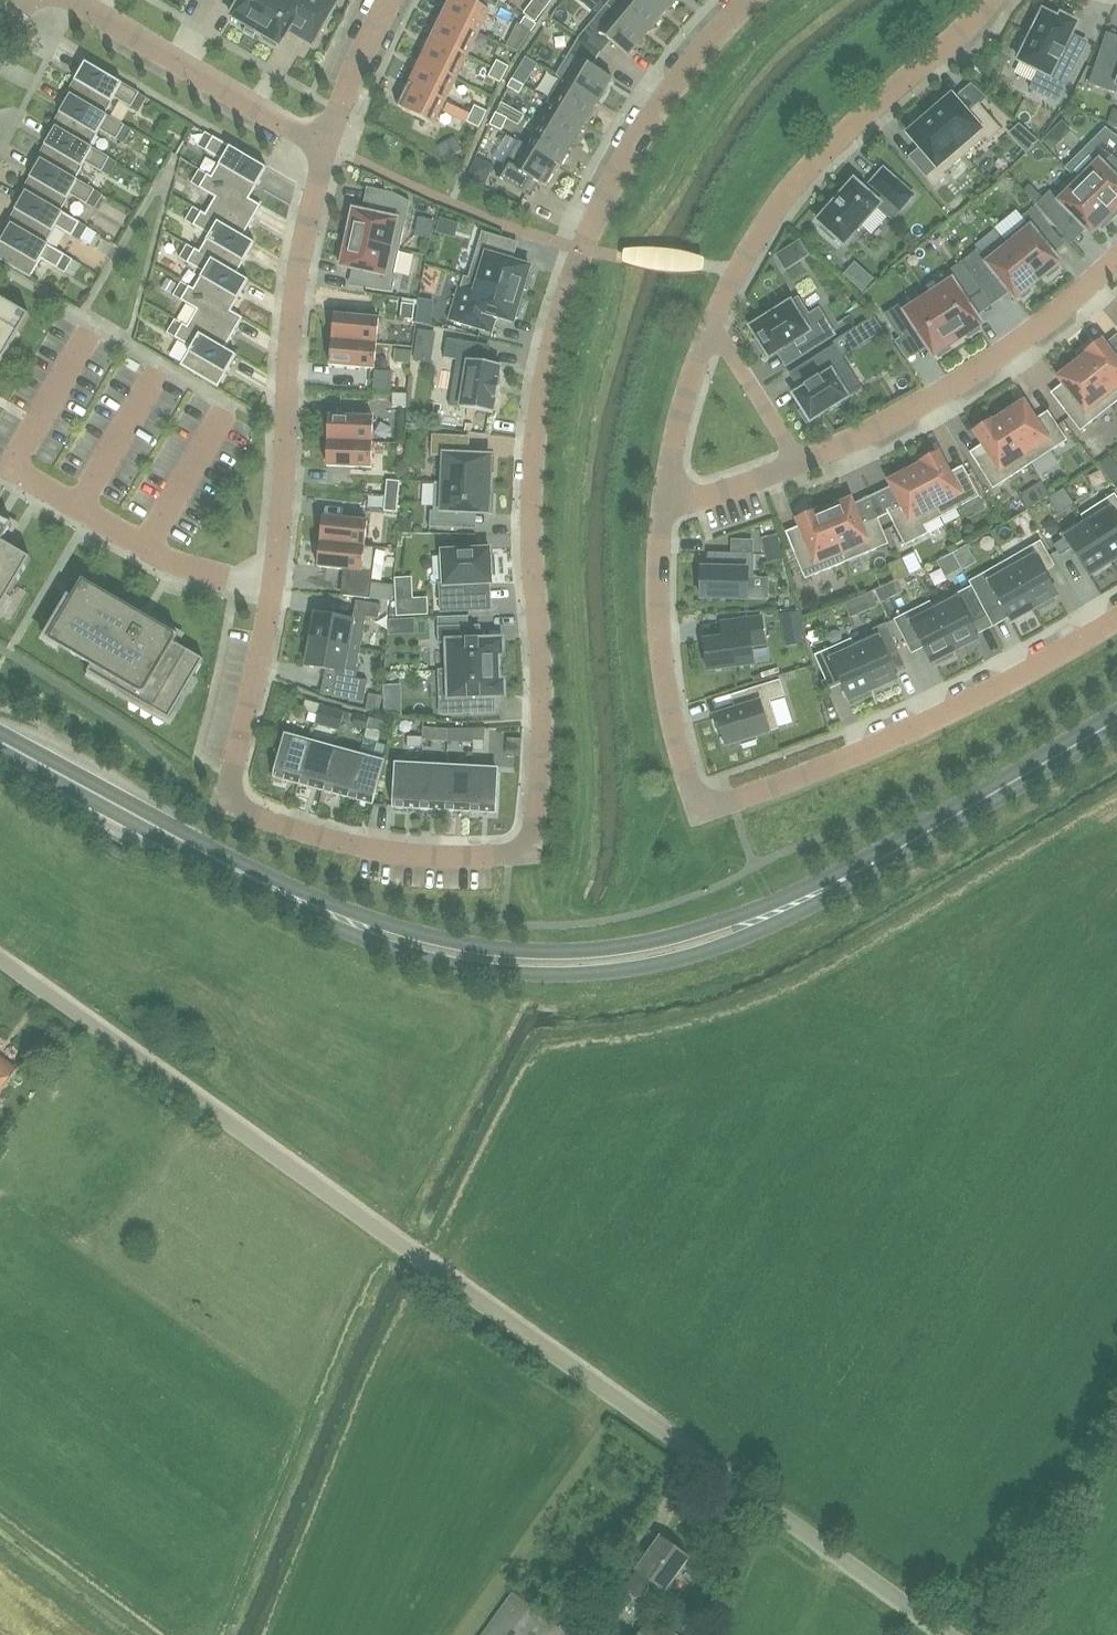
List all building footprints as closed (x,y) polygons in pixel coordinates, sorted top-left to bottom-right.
[(272,0),(239,0),(230,14),(233,16),(230,21),(244,29),(246,24),(255,29),(272,0)] [(255,29),(264,35),(261,39),(274,47),(277,43),(279,44),(293,21),(317,36),(338,2),(335,0),(272,0),(255,29)] [(442,15),(477,32),(488,9),(470,0),(449,0),(442,15)] [(645,37),(661,17),(641,0),(610,0),(606,4),(645,37)] [(661,17),(676,0),(641,0),(661,17)] [(606,4),(579,38),(600,53),(609,40),(629,56),(645,37),(606,4)] [(1030,89),(1057,102),(1078,60),(1064,53),(1065,51),(1063,50),(1077,24),(1061,15),(1059,20),(1043,12),(1028,41),(1024,39),(1017,55),(1020,57),(1018,61),(1039,71),(1030,89)] [(442,15),(430,38),(466,55),(477,32),(442,15)] [(530,31),(535,23),(524,16),(519,24),(530,31)] [(454,78),(466,55),(430,38),(419,61),(454,78)] [(611,78),(592,66),(600,53),(579,38),(557,75),(560,77),(598,100),(611,78)] [(1116,45),(1113,57),(1100,52),(1088,84),(1116,93),(1116,91),(1116,45)] [(496,60),(492,68),(504,73),(508,66),(496,60)] [(419,61),(408,84),(443,101),(454,78),(419,61)] [(104,114),(114,97),(138,111),(146,98),(84,62),(66,93),(103,115),(104,114)] [(504,73),(492,68),(487,76),(499,82),(504,73)] [(598,100),(560,77),(547,99),(551,102),(585,122),(598,100)] [(518,93),(523,85),(511,78),(507,87),(518,93)] [(432,124),(443,101),(408,84),(397,107),(432,124)] [(89,147),(100,129),(124,143),(131,130),(104,114),(103,115),(66,93),(65,93),(68,95),(51,125),(89,148),(89,147)] [(945,96),(930,109),(933,112),(930,115),(965,156),(985,138),(988,141),(1001,130),(978,104),(967,113),(952,95),(948,99),(945,96)] [(538,123),(572,144),(585,122),(551,102),(538,123)] [(474,105),(470,113),(482,119),(486,111),(474,105)] [(500,130),(506,118),(494,112),(493,114),(488,124),(500,130)] [(482,119),(470,113),(466,121),(478,127),(482,119)] [(965,156),(930,115),(926,118),(923,114),(909,127),(912,130),(907,134),(923,151),(911,161),(934,188),(947,177),(944,173),(965,156)] [(558,166),(572,144),(538,123),(525,145),(558,166)] [(1009,133),(1016,141),(1027,131),(1019,124),(1009,133)] [(84,161),(109,176),(117,162),(89,147),(89,148),(51,125),(51,126),(54,128),(36,157),(74,180),(74,179),(84,161)] [(1107,130),(1079,157),(1084,167),(1074,177),(1115,218),(1116,215),(1116,136),(1107,130)] [(204,132),(197,145),(220,159),(211,176),(249,198),(267,168),(204,132)] [(1050,132),(1042,140),(1052,150),(1060,142),(1050,132)] [(545,188),(558,166),(525,145),(519,142),(497,177),(528,196),(536,182),(545,188)] [(94,208),(102,195),(74,179),(74,180),(36,157),(36,158),(39,160),(21,190),(59,212),(60,210),(70,193),(94,208)] [(492,170),(476,162),(466,179),(483,188),(492,170)] [(189,182),(214,196),(205,214),(191,206),(254,243),(243,236),(261,205),(249,198),(211,176),(197,168),(189,182)] [(870,196),(854,181),(818,220),(821,223),(818,226),(832,239),(835,236),(842,242),(877,205),(892,218),(913,196),(884,168),(870,184),(876,190),(870,196)] [(1103,230),(1115,218),(1074,177),(1055,196),(1050,191),(1036,205),(1057,228),(1071,214),(1091,235),(1099,227),(1103,230)] [(1023,190),(1037,204),(1043,198),(1029,183),(1023,190)] [(21,190),(24,193),(7,222),(44,244),(45,241),(55,225),(79,239),(87,226),(60,210),(59,212),(21,190)] [(347,238),(399,249),(404,222),(405,222),(409,201),(391,192),(380,190),(375,214),(353,210),(352,213),(348,212),(344,227),(349,228),(347,238)] [(208,234),(199,251),(185,243),(185,244),(248,281),(249,280),(237,273),(254,243),(191,206),(183,219),(208,234)] [(1003,241),(1036,282),(1043,276),(1046,280),(1058,270),(1056,266),(1058,264),(1041,243),(1053,234),(1033,208),(1022,217),(1026,222),(1003,241)] [(40,256),(65,270),(72,258),(72,257),(45,241),(44,244),(7,222),(6,223),(9,225),(0,241),(0,260),(27,276),(40,256)] [(84,241),(103,249),(110,233),(91,224),(84,241)] [(507,259),(512,240),(482,230),(468,277),(521,294),(522,289),(527,291),(532,272),(528,271),(530,266),(507,259)] [(792,263),(816,250),(807,234),(783,247),(792,263)] [(366,287),(392,293),(395,276),(393,275),(399,249),(347,238),(345,247),(341,246),(337,261),(342,262),(341,266),(369,272),(366,287)] [(1030,287),(1036,282),(1003,241),(983,257),(977,250),(962,262),(980,288),(996,276),(1015,299),(1018,297),(1023,299),(1031,292),(1030,287)] [(193,289),(179,281),(179,282),(242,319),(243,318),(231,311),(248,281),(185,244),(177,257),(202,271),(193,289)] [(72,258),(65,270),(73,275),(81,262),(72,257),(72,258)] [(928,296),(957,340),(965,335),(967,339),(980,330),(978,326),(981,325),(964,299),(980,288),(962,262),(945,273),(950,282),(928,296)] [(520,298),(521,294),(468,277),(463,275),(450,319),(485,329),(490,314),(512,322),(514,317),(518,318),(524,300),(520,298)] [(167,277),(161,286),(171,292),(177,282),(167,277)] [(171,295),(196,310),(186,326),(174,319),(173,320),(236,356),(236,355),(225,348),(242,319),(179,282),(171,295)] [(957,340),(928,296),(905,311),(901,304),(884,315),(900,339),(915,329),(933,356),(936,354),(938,358),(951,349),(949,346),(957,340)] [(11,330),(18,334),(29,316),(0,299),(0,350),(11,330)] [(801,356),(835,335),(819,309),(808,316),(798,299),(751,328),(758,339),(754,341),(763,356),(767,353),(769,357),(792,342),(801,356)] [(413,320),(414,306),(402,304),(400,319),(413,320)] [(376,344),(378,319),(334,315),(332,340),(376,344)] [(872,317),(854,329),(861,340),(864,337),(867,341),(882,332),(872,317)] [(236,356),(173,320),(166,333),(190,347),(180,365),(218,387),(236,356)] [(449,406),(492,413),(495,397),(497,398),(500,381),(498,380),(500,365),(479,361),(481,344),(447,338),(443,357),(457,359),(449,406)] [(374,369),(376,344),(332,340),(330,365),(374,369)] [(1080,360),(1115,403),(1116,402),(1116,360),(1101,340),(1086,352),(1086,353),(1087,355),(1080,360)] [(834,346),(803,366),(813,381),(805,386),(806,388),(794,395),(802,409),(799,412),(807,424),(855,393),(839,368),(846,364),(834,346)] [(1115,403),(1080,360),(1073,366),(1070,363),(1058,373),(1060,376),(1058,378),(1075,399),(1062,409),(1080,431),(1115,403)] [(405,392),(406,377),(393,375),(392,390),(405,392)] [(406,395),(392,394),(392,407),(406,407),(406,395)] [(1008,413),(1000,418),(1030,467),(1067,444),(1053,419),(1039,428),(1024,403),(1021,404),(1019,401),(1006,410),(1008,413)] [(329,416),(328,441),(372,443),(373,418),(329,416)] [(1030,467),(1000,418),(992,423),(991,421),(974,432),(985,448),(971,457),(992,489),(1030,467)] [(443,483),(489,485),(490,474),(494,474),(495,457),(469,456),(469,453),(464,448),(461,448),(462,436),(432,435),(431,456),(444,456),(443,482),(443,483)] [(372,443),(328,441),(327,466),(371,468),(372,443)] [(922,464),(914,469),(940,517),(979,497),(966,471),(952,479),(938,453),(926,459),(921,462),(922,464)] [(880,469),(855,481),(872,517),(896,505),(885,483),(887,482),(880,469)] [(940,517),(914,469),(906,473),(905,469),(889,477),(891,481),(889,482),(901,506),(887,513),(904,546),(928,533),(924,526),(940,517)] [(385,495),(398,497),(399,482),(387,481),(385,495)] [(429,527),(458,528),(459,513),(492,514),(493,497),(489,496),(489,485),(443,483),(443,482),(434,482),(433,511),(430,511),(429,527)] [(1030,490),(1029,496),(1035,506),(1049,497),(1041,484),(1030,490)] [(1080,517),(1083,520),(1084,520),(1111,562),(1114,560),(1116,563),(1116,498),(1115,494),(1080,517)] [(385,509),(397,510),(398,497),(385,495),(385,509)] [(833,507),(824,511),(845,562),(888,544),(878,518),(861,524),(851,500),(848,501),(846,497),(832,503),(833,507)] [(845,562),(824,511),(816,514),(815,512),(797,519),(808,547),(793,553),(804,579),(845,562)] [(323,517),(320,542),(365,547),(365,546),(367,522),(323,517)] [(30,559),(2,542),(12,525),(0,518),(0,611),(30,559)] [(399,532),(408,533),(409,519),(400,519),(399,532)] [(1084,520),(1083,520),(1062,534),(1065,538),(1054,545),(1060,556),(1072,549),(1089,576),(1111,562),(1084,520)] [(1041,541),(1006,561),(1034,609),(1036,607),(1038,611),(1055,601),(1053,598),(1056,596),(1043,572),(1055,565),(1041,541)] [(365,547),(320,542),(318,567),(346,570),(343,596),(370,599),(375,547),(365,546),(365,547)] [(495,575),(494,557),(490,557),(489,551),(490,551),(490,549),(488,549),(444,551),(442,551),(443,584),(439,584),(441,612),(479,610),(478,584),(489,583),(489,584),(491,584),(491,582),(491,576),(495,575)] [(754,554),(708,553),(707,574),(701,574),(701,598),(747,599),(747,578),(753,578),(754,554)] [(1006,561),(984,573),(968,582),(971,587),(985,614),(1001,605),(1011,622),(1034,609),(1006,561)] [(87,672),(169,721),(204,660),(174,642),(178,636),(82,580),(48,640),(91,665),(87,672)] [(930,602),(929,602),(954,652),(978,640),(969,622),(985,614),(971,587),(932,606),(930,602)] [(395,617),(425,615),(424,599),(394,600),(395,617)] [(306,639),(360,648),(366,617),(378,619),(381,605),(356,601),(352,621),(315,614),(313,623),(309,622),(306,639)] [(929,602),(894,620),(907,646),(919,639),(931,663),(936,665),(953,656),(951,653),(954,652),(929,602)] [(780,614),(783,630),(799,627),(796,611),(780,614)] [(702,646),(706,676),(752,670),(750,651),(763,649),(761,623),(731,627),(733,642),(702,646)] [(851,639),(850,640),(873,690),(897,680),(886,655),(898,650),(886,624),(873,630),(875,634),(853,644),(851,639)] [(468,625),(437,626),(438,642),(448,642),(449,669),(498,668),(498,655),(502,655),(502,639),(478,640),(478,639),(469,639),(468,625)] [(306,666),(336,672),(331,697),(363,703),(367,681),(355,679),(360,648),(306,639),(303,656),(307,657),(306,666)] [(850,640),(814,656),(825,682),(838,676),(849,701),(853,699),(854,703),(871,695),(870,692),(873,690),(850,640)] [(498,668),(449,669),(449,696),(440,696),(440,713),(471,712),(471,699),(480,698),(480,697),(503,696),(503,681),(499,681),(498,668)] [(735,693),(740,708),(714,716),(720,733),(722,732),(726,745),(740,741),(741,745),(756,740),(755,736),(779,729),(770,702),(785,697),(779,679),(735,693)] [(378,713),(381,697),(368,695),(365,710),(378,713)] [(302,710),(317,714),(320,706),(320,704),(305,699),(302,710)] [(317,714),(315,724),(339,731),(344,712),(320,706),(317,714)] [(350,727),(364,730),(367,718),(354,714),(350,727)] [(423,738),(444,740),(445,729),(424,727),(423,738)] [(363,739),(378,743),(381,732),(366,728),(363,739)] [(473,739),(484,739),(483,728),(473,729),(473,739)] [(273,777),(298,784),(309,745),(312,736),(286,729),(273,777)] [(459,729),(460,742),(473,742),(473,739),(473,729),(459,729)] [(407,748),(422,748),(422,737),(407,736),(407,748)] [(348,798),(373,805),(386,756),(381,755),(384,744),(378,743),(363,739),(358,758),(348,798)] [(473,751),(484,751),(484,739),(473,739),(473,742),(473,751)] [(298,784),(323,791),(334,751),(309,745),(298,784)] [(323,791),(348,798),(358,758),(334,751),(323,791)] [(418,810),(444,811),(446,770),(447,762),(422,759),(421,768),(418,810)] [(460,770),(446,770),(444,811),(470,812),(472,771),(472,762),(461,761),(460,770)] [(393,808),(418,810),(421,768),(395,767),(393,808)] [(470,812),(496,814),(498,773),(472,771),(470,812)] [(16,1068),(0,1057),(0,1092),(16,1068)] [(664,1536),(624,1584),(637,1594),(647,1582),(651,1585),(657,1578),(666,1586),(690,1558),(664,1536)] [(482,1634),(541,1634),(552,1620),(513,1592),(482,1634)] [(652,1617),(639,1634),(677,1634),(652,1617)]
